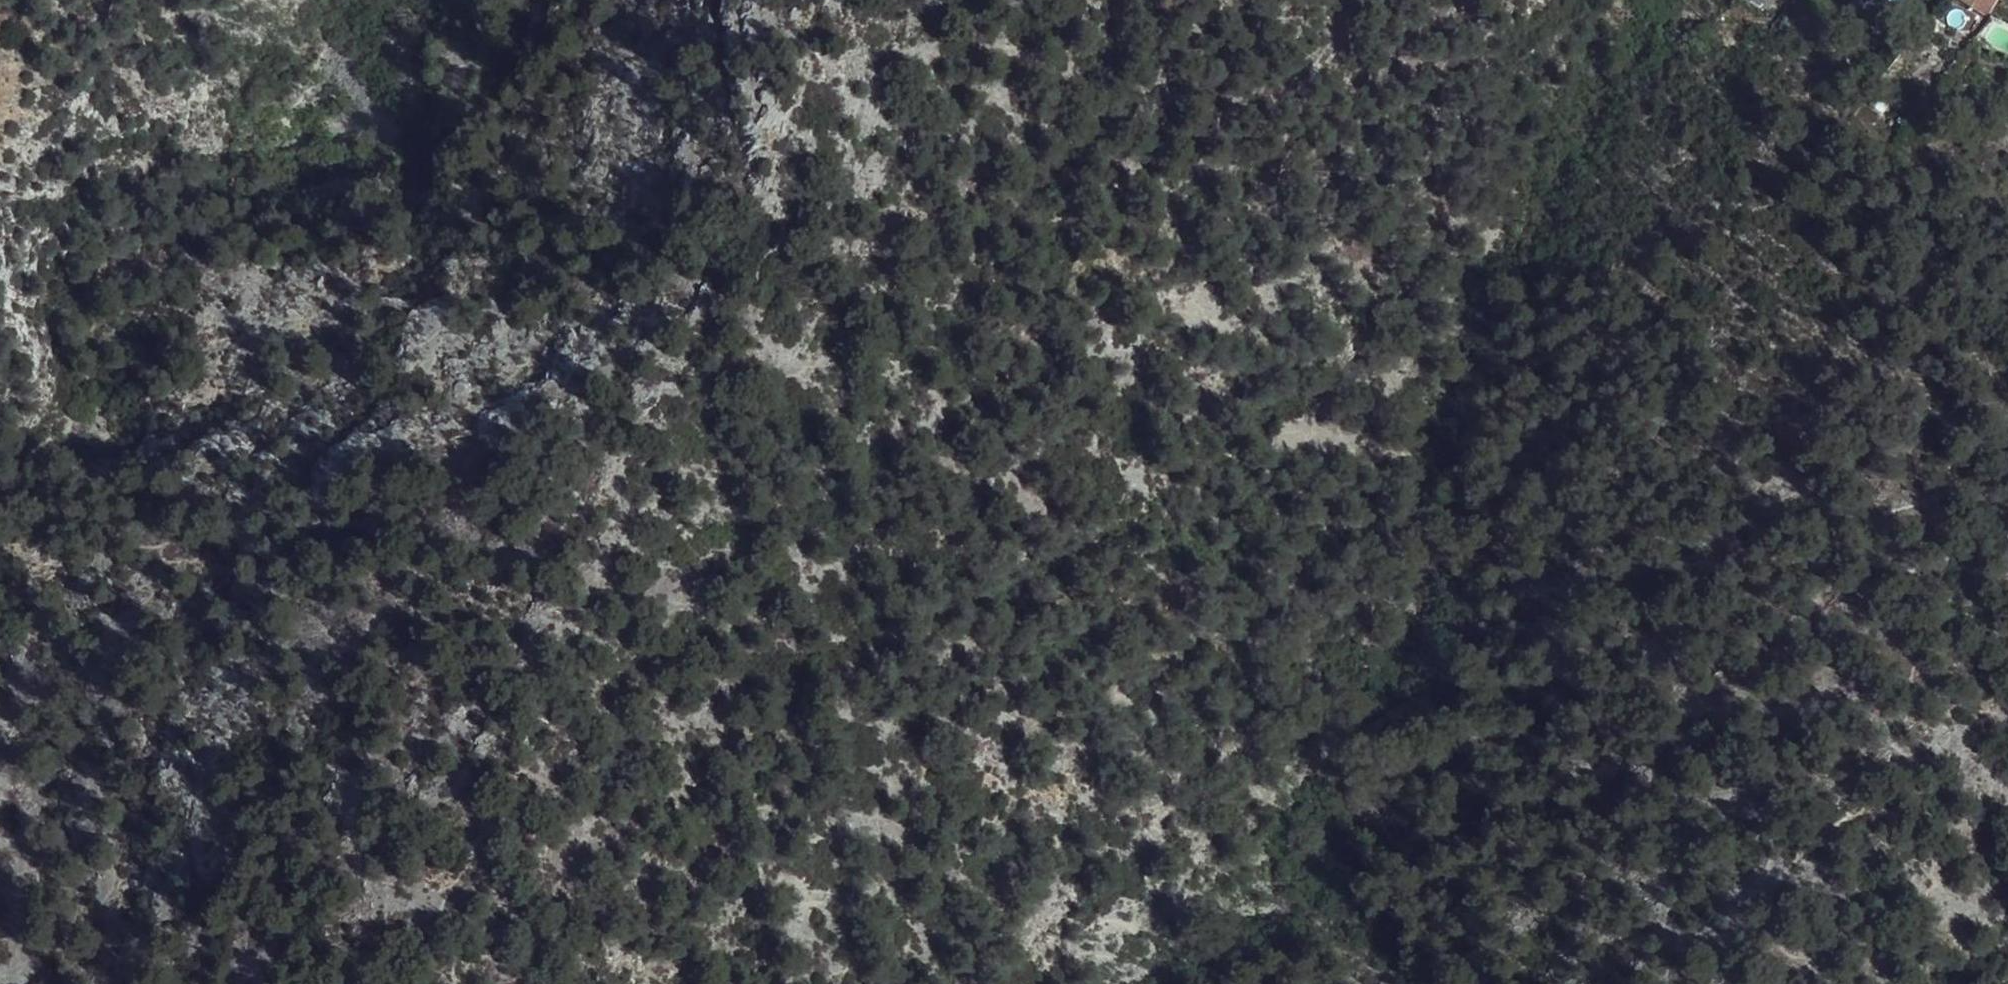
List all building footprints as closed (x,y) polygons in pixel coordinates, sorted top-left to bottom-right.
[(1983,16),(1993,0),(1957,0),(1983,16)]
